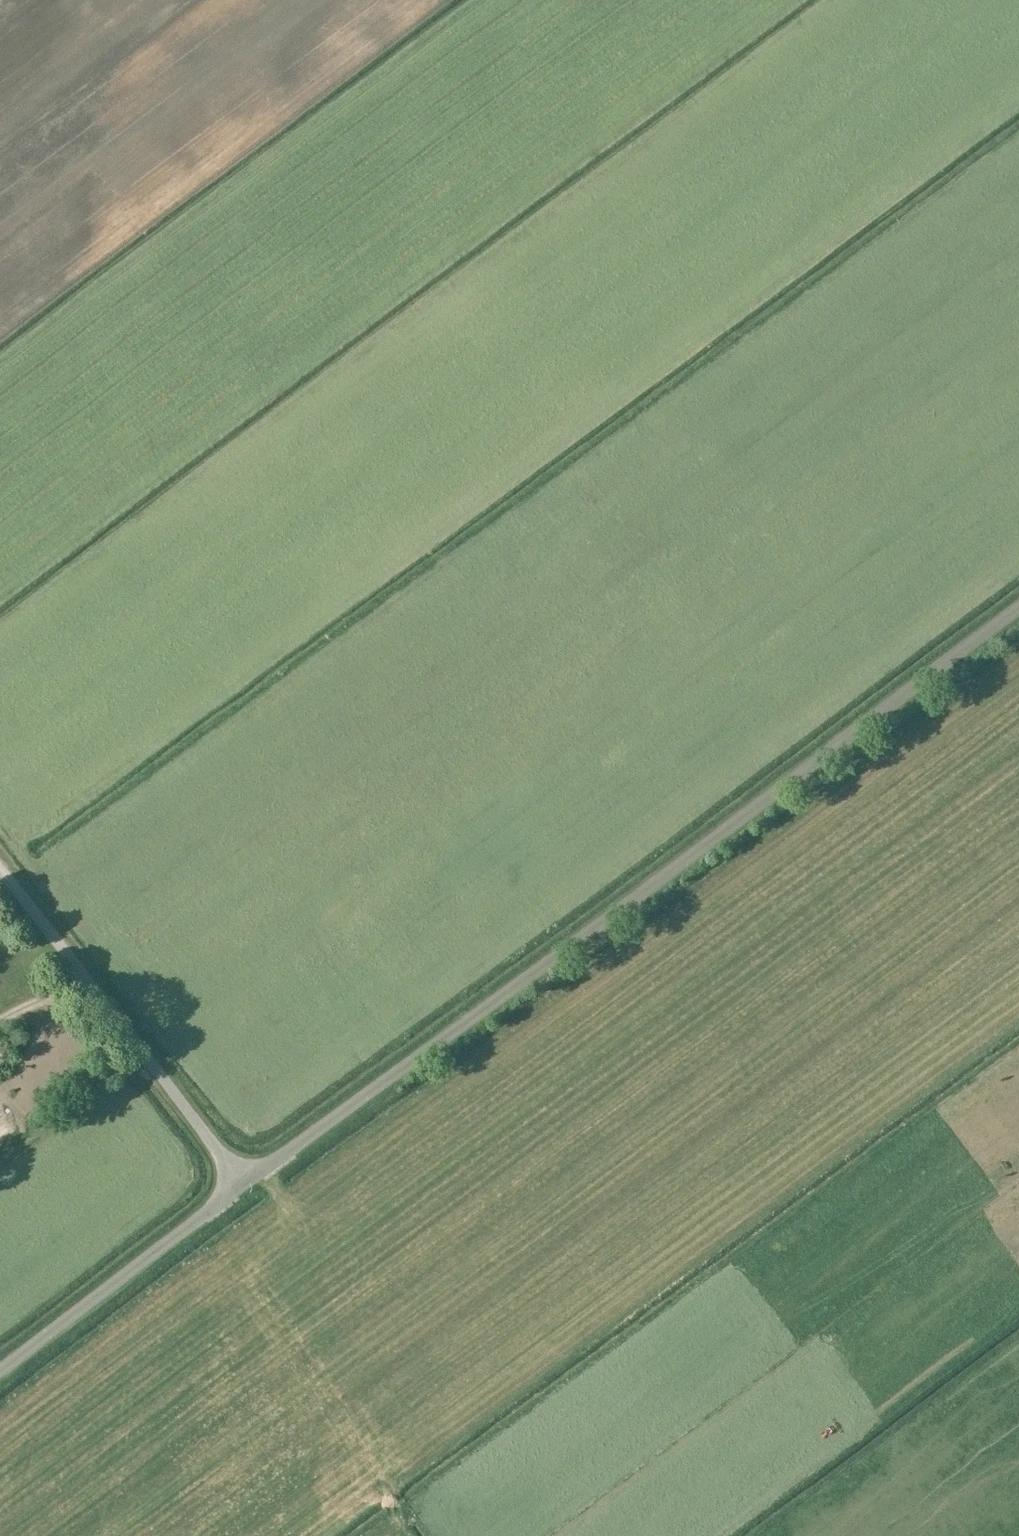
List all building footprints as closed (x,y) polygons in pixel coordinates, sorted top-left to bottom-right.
[(15,1131),(0,1111),(0,1143),(15,1131)]
